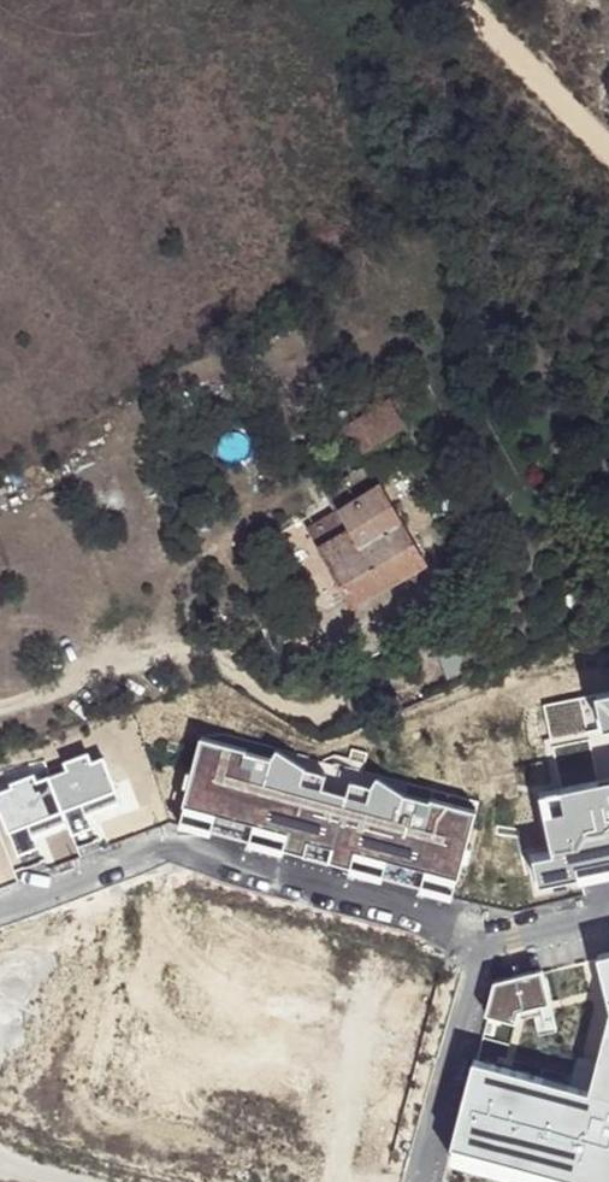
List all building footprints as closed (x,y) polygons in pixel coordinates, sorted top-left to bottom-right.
[(384,423),(378,413),(351,429),(357,440),(384,423)] [(337,498),(343,508),(367,494),(361,484),(337,498)] [(354,603),(424,562),(381,486),(367,494),(343,508),(311,527),(354,603)]
